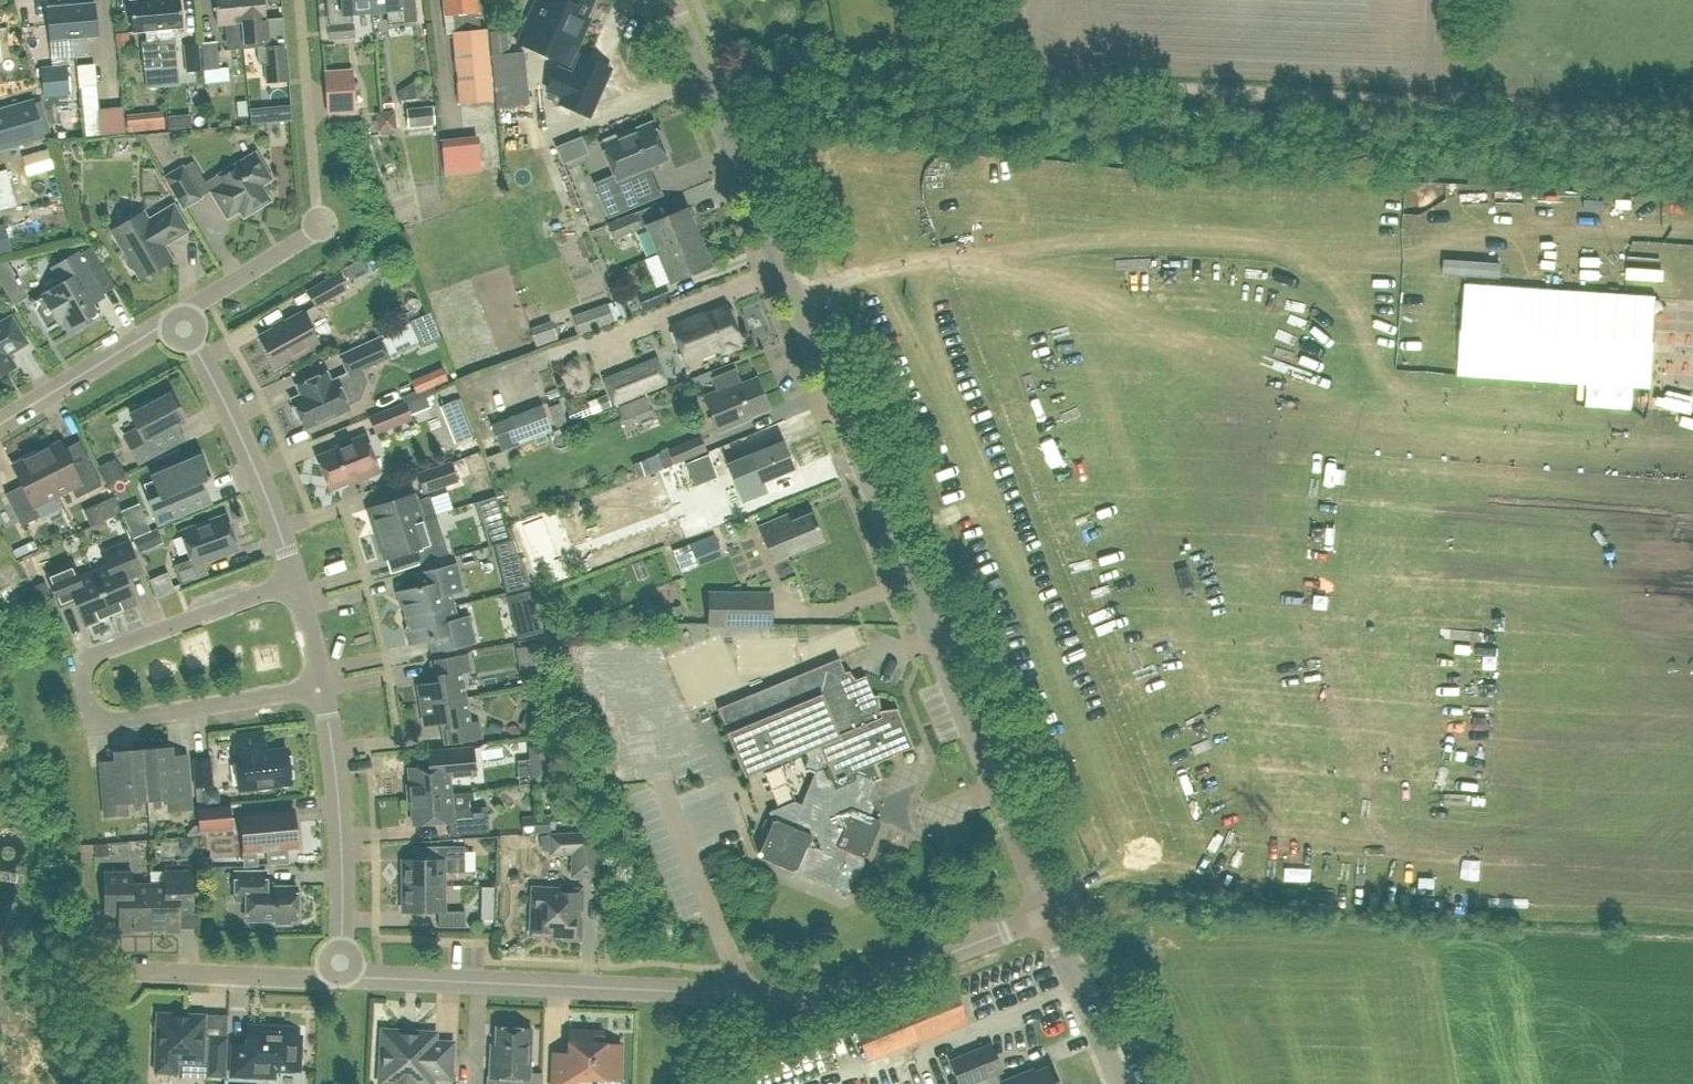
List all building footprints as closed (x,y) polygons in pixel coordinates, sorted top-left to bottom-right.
[(154,0),(130,0),(132,32),(145,31),(146,41),(141,41),(144,68),(143,68),(145,87),(162,86),(154,0)] [(162,86),(178,85),(173,28),(181,27),(178,0),(154,0),(162,86)] [(242,40),(242,39),(241,22),(240,22),(238,0),(214,0),(216,24),(223,24),(225,41),(226,49),(230,49),(243,48),(242,40)] [(288,79),(283,24),(265,26),(263,0),(238,0),(240,22),(241,22),(242,39),(243,49),(258,47),(259,59),(264,59),(266,82),(288,79)] [(329,40),(353,38),(351,14),(371,12),(370,0),(326,0),(329,40)] [(371,12),(385,11),(386,24),(415,22),(413,0),(370,0),(371,12)] [(479,29),(477,12),(478,12),(476,0),(442,0),(443,15),(452,14),(454,31),(451,31),(455,70),(456,69),(457,82),(456,82),(458,103),(493,100),(486,28),(479,29)] [(516,42),(569,66),(590,19),(586,17),(594,0),(535,0),(516,42)] [(70,5),(75,56),(86,55),(85,37),(97,35),(94,3),(70,5)] [(75,56),(70,5),(46,8),(49,40),(61,39),(63,57),(75,56)] [(127,31),(114,33),(116,47),(129,45),(127,31)] [(506,34),(489,36),(496,106),(497,106),(528,103),(523,51),(507,53),(506,34)] [(231,60),(230,53),(230,49),(226,49),(216,50),(216,42),(200,43),(203,70),(204,70),(204,75),(218,73),(217,68),(219,68),(218,61),(231,60)] [(185,71),(200,70),(198,43),(182,44),(185,71)] [(230,53),(231,60),(233,74),(245,74),(243,52),(230,53)] [(562,97),(559,103),(588,116),(602,83),(608,69),(580,56),(574,71),(562,97)] [(40,66),(42,96),(68,94),(66,64),(40,66)] [(397,91),(398,100),(415,99),(414,81),(397,91)] [(326,112),(354,110),(352,82),(325,84),(326,112)] [(94,84),(78,86),(79,96),(83,136),(99,135),(95,94),(94,84)] [(45,138),(33,98),(0,108),(0,152),(45,138)] [(246,100),(236,101),(237,116),(247,115),(246,100)] [(434,124),(432,105),(405,108),(407,127),(434,124)] [(163,111),(125,114),(127,132),(164,129),(163,111)] [(193,123),(192,111),(171,113),(172,126),(193,123)] [(594,183),(608,216),(657,196),(645,167),(665,158),(662,151),(666,149),(659,132),(655,133),(651,123),(630,132),(628,129),(603,139),(604,143),(602,144),(614,175),(594,183)] [(477,136),(441,139),(444,175),(480,172),(477,136)] [(22,158),(27,175),(52,167),(47,150),(22,158)] [(260,185),(271,179),(255,152),(218,174),(223,183),(210,191),(226,217),(239,210),(243,216),(269,200),(260,185)] [(183,207),(200,197),(182,166),(165,177),(183,207)] [(0,170),(0,210),(16,206),(6,169),(0,170)] [(112,230),(126,255),(125,260),(126,265),(130,269),(135,270),(140,278),(171,259),(162,245),(187,230),(173,205),(148,220),(143,212),(112,230)] [(657,253),(697,237),(685,208),(645,225),(657,253)] [(613,239),(641,228),(634,212),(606,224),(613,239)] [(0,225),(0,255),(12,252),(4,223),(0,225)] [(697,237),(657,253),(669,282),(709,265),(697,237)] [(102,295),(114,287),(90,247),(78,255),(77,253),(52,267),(61,282),(45,292),(46,293),(30,302),(46,330),(62,321),(69,332),(97,315),(90,303),(103,296),(102,295)] [(315,306),(346,289),(337,273),(306,291),(315,306)] [(642,310),(670,299),(663,283),(635,294),(642,310)] [(740,341),(734,326),(736,325),(736,322),(735,318),(733,315),(732,312),(729,309),(727,310),(725,306),(695,318),(694,316),(670,326),(685,363),(740,341)] [(430,311),(408,321),(418,342),(420,347),(440,338),(430,311)] [(294,358),(319,344),(301,312),(258,336),(275,366),(293,357),(294,358)] [(27,343),(11,315),(0,321),(0,374),(13,366),(7,355),(27,343)] [(408,321),(379,335),(379,337),(388,355),(418,342),(408,321)] [(529,329),(535,346),(557,339),(550,321),(529,329)] [(301,395),(291,399),(304,428),(348,408),(347,405),(360,399),(367,381),(361,369),(389,357),(388,355),(379,337),(339,355),(348,374),(330,382),(326,372),(297,385),(301,395)] [(638,365),(604,379),(613,403),(648,389),(665,383),(655,358),(638,365)] [(440,369),(426,375),(431,385),(445,379),(440,369)] [(755,378),(736,386),(735,383),(702,396),(717,432),(741,422),(740,420),(768,409),(755,378)] [(138,429),(124,436),(138,461),(184,437),(177,423),(183,420),(169,394),(153,403),(151,398),(132,408),(134,413),(130,415),(138,429)] [(606,394),(588,402),(592,414),(610,406),(606,394)] [(645,395),(618,406),(623,419),(650,408),(645,395)] [(425,396),(407,404),(411,414),(430,406),(425,396)] [(457,443),(479,436),(466,398),(444,405),(457,443)] [(559,399),(545,405),(554,427),(568,422),(559,399)] [(376,433),(411,419),(404,402),(369,417),(376,433)] [(540,404),(490,424),(500,451),(551,432),(540,404)] [(348,484),(379,471),(364,434),(343,443),(343,445),(316,456),(329,489),(347,482),(348,484)] [(663,451),(656,454),(656,455),(662,468),(672,463),(679,461),(705,450),(700,435),(666,449),(667,450),(663,451)] [(36,453),(57,495),(71,488),(76,498),(101,485),(85,453),(69,461),(59,441),(36,453)] [(781,441),(748,455),(749,456),(728,464),(734,480),(755,471),(760,483),(792,469),(781,441)] [(57,495),(36,453),(12,465),(22,485),(5,493),(21,525),(39,516),(34,506),(57,495)] [(693,487),(716,478),(708,454),(684,463),(693,487)] [(207,479),(211,477),(209,474),(208,474),(200,455),(151,476),(159,494),(147,500),(157,524),(210,502),(204,487),(198,490),(195,484),(207,479)] [(646,459),(632,464),(637,478),(651,473),(646,459)] [(423,492),(456,480),(450,462),(417,474),(423,492)] [(374,532),(375,534),(435,514),(429,496),(415,500),(413,493),(367,508),(374,532)] [(491,496),(474,502),(489,546),(510,539),(495,495),(491,496)] [(671,511),(677,530),(689,526),(683,507),(671,511)] [(786,515),(757,527),(771,561),(822,539),(811,513),(789,522),(786,515)] [(435,514),(375,534),(383,559),(407,551),(411,564),(447,553),(435,514)] [(203,561),(237,548),(225,515),(181,531),(193,564),(175,571),(180,584),(208,574),(203,561)] [(142,535),(132,539),(138,553),(148,549),(142,535)] [(713,535),(689,544),(671,550),(679,571),(697,564),(722,555),(713,535)] [(733,544),(744,584),(763,578),(752,539),(733,544)] [(511,540),(494,544),(499,568),(519,563),(511,540)] [(92,572),(110,614),(135,604),(125,579),(140,573),(127,541),(101,552),(107,566),(92,572)] [(34,543),(13,552),(16,559),(37,550),(34,543)] [(110,614),(92,572),(78,578),(72,564),(46,575),(59,606),(74,600),(84,624),(110,614)] [(405,617),(453,605),(450,592),(462,590),(456,564),(413,574),(416,587),(396,592),(400,606),(403,608),(405,617)] [(166,568),(151,574),(159,596),(174,591),(166,568)] [(771,594),(707,593),(707,624),(770,624),(771,594)] [(453,605),(405,617),(407,626),(405,629),(409,643),(429,639),(432,652),(474,642),(468,616),(456,619),(453,605)] [(540,643),(516,647),(522,686),(546,682),(540,643)] [(420,705),(465,697),(460,672),(470,671),(467,653),(430,660),(433,681),(417,684),(420,705)] [(792,876),(799,874),(831,887),(833,893),(840,891),(847,894),(851,892),(863,861),(861,857),(865,855),(879,823),(878,819),(869,816),(873,806),(868,797),(875,780),(880,778),(873,762),(892,755),(892,754),(913,746),(897,708),(879,710),(877,695),(872,695),(863,675),(854,679),(847,671),(843,672),(839,658),(718,708),(719,712),(727,732),(726,732),(744,776),(803,751),(806,759),(803,766),(805,769),(804,770),(805,771),(808,770),(813,772),(800,804),(793,801),(767,811),(771,821),(757,853),(759,858),(790,871),(792,876)] [(465,697),(420,705),(424,726),(440,723),(444,744),(481,738),(478,721),(469,722),(465,697)] [(525,714),(520,727),(535,734),(541,720),(525,714)] [(272,784),(290,782),(286,749),(265,752),(262,732),(233,736),(236,755),(234,755),(238,788),(257,786),(261,788),(264,788),(268,787),(272,784)] [(519,741),(508,741),(509,753),(520,752),(519,741)] [(546,744),(528,746),(531,783),(549,782),(546,744)] [(142,749),(146,800),(168,798),(169,810),(190,808),(185,755),(169,756),(169,747),(142,749)] [(409,784),(406,784),(407,796),(450,793),(448,776),(464,775),(465,777),(475,776),(474,762),(472,747),(426,751),(428,766),(408,767),(409,784)] [(146,800),(142,749),(116,751),(117,761),(101,762),(105,815),(126,813),(125,801),(146,800)] [(203,786),(212,786),(209,757),(193,758),(195,787),(203,786)] [(495,769),(499,783),(520,777),(516,764),(495,769)] [(203,786),(195,787),(196,806),(220,804),(219,794),(213,789),(203,790),(203,786)] [(450,793),(407,796),(408,808),(411,808),(413,825),(447,822),(449,835),(480,832),(488,832),(486,806),(469,807),(468,791),(450,793)] [(196,806),(199,833),(232,830),(229,803),(220,804),(196,806)] [(293,809),(240,814),(244,852),(296,847),(296,841),(298,839),(297,831),(295,829),(293,809)] [(548,816),(521,818),(522,834),(550,832),(548,816)] [(95,832),(96,842),(109,841),(108,830),(95,832)] [(596,876),(597,852),(599,852),(599,831),(547,833),(549,855),(572,854),(571,875),(596,876)] [(196,836),(180,837),(180,854),(197,853),(196,836)] [(481,839),(481,846),(487,851),(494,851),(494,839),(481,839)] [(108,844),(94,845),(95,857),(108,856),(108,844)] [(402,885),(444,885),(444,872),(464,872),(464,846),(437,846),(437,859),(402,859),(402,885)] [(150,883),(151,928),(164,928),(164,931),(178,931),(178,914),(192,913),(191,871),(164,871),(164,883),(150,883)] [(290,919),(297,919),(296,886),(266,886),(266,871),(234,871),(235,900),(246,900),(246,920),(275,919),(275,924),(290,924),(290,919)] [(151,928),(150,883),(131,884),(131,872),(104,872),(105,915),(119,915),(119,932),(133,932),(133,929),(151,928)] [(444,885),(402,885),(402,911),(438,911),(438,926),(464,926),(464,910),(444,911),(444,885)] [(493,904),(493,887),(481,886),(480,903),(493,904)] [(580,940),(582,891),(551,890),(551,889),(549,887),(535,886),(533,888),(532,917),(531,917),(529,919),(529,931),(530,933),(562,934),(562,939),(580,940)] [(951,987),(902,1007),(852,1027),(865,1059),(915,1039),(964,1020),(951,987)] [(224,1076),(226,1036),(204,1035),(205,1014),(156,1012),(154,1072),(177,1073),(178,1061),(208,1063),(207,1075),(224,1076)] [(299,1070),(301,1035),(286,1034),(286,1026),(247,1024),(246,1044),(231,1043),(230,1075),(274,1077),(275,1069),(299,1070)] [(529,1079),(531,1028),(495,1027),(495,1045),(490,1044),(489,1077),(529,1079)] [(379,1083),(382,1083),(381,1083),(432,1083),(432,1077),(450,1078),(452,1042),(434,1041),(435,1033),(382,1030),(379,1083)] [(620,1044),(602,1043),(603,1031),(569,1030),(568,1053),(553,1052),(552,1083),(576,1083),(577,1078),(619,1079),(620,1044)] [(957,1083),(973,1083),(1002,1072),(990,1043),(947,1060),(957,1083)] [(1050,1065),(1033,1072),(1031,1069),(999,1082),(1000,1083),(1058,1083),(1050,1065)]
